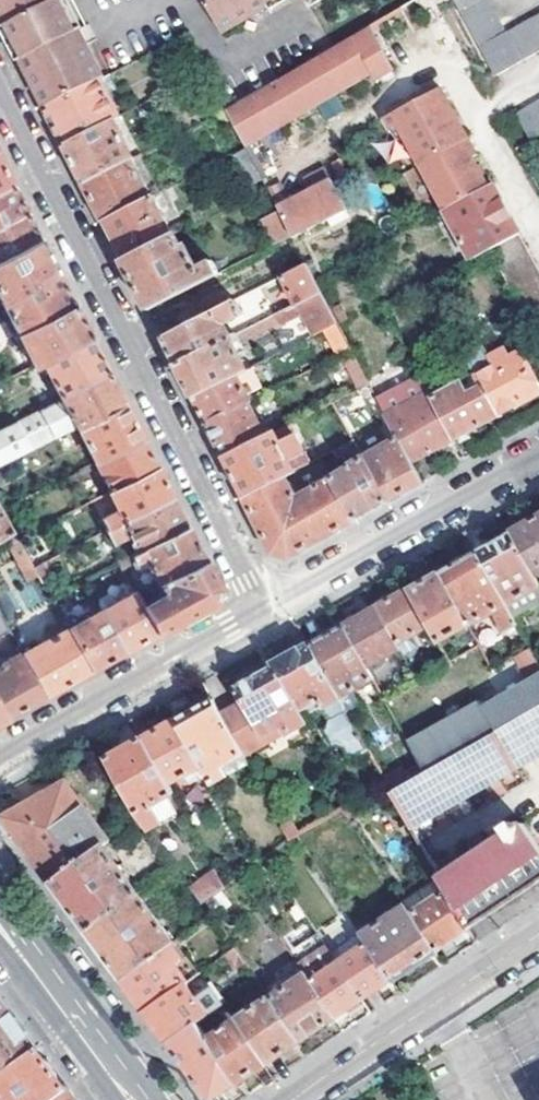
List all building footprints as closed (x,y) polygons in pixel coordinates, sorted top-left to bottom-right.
[(3,24),(50,0),(0,0),(0,18),(3,24)] [(46,107),(104,77),(69,10),(64,0),(50,0),(3,24),(9,36),(46,107)] [(223,37),(268,10),(285,0),(202,0),(223,37)] [(271,14),(295,0),(285,0),(268,10),(271,14)] [(311,12),(332,0),(319,0),(308,6),(311,12)] [(495,76),(538,52),(538,17),(507,35),(488,0),(453,0),(495,76)] [(228,109),(246,145),(373,72),(376,79),(393,70),(368,27),(228,109)] [(54,123),(64,144),(114,118),(118,116),(107,95),(117,89),(110,75),(104,77),(46,107),(54,123)] [(393,134),(405,137),(421,166),(470,141),(454,112),(441,88),(385,119),(393,134)] [(531,140),(538,135),(538,102),(518,114),(531,140)] [(75,164),(85,182),(130,159),(134,157),(114,118),(64,144),(75,164)] [(470,141),(421,166),(446,212),(489,187),(481,173),(475,160),(478,157),(470,141)] [(246,147),(232,155),(248,183),(262,176),(246,147)] [(14,185),(4,167),(0,159),(0,192),(14,185)] [(94,202),(104,222),(151,198),(130,159),(85,182),(94,202)] [(303,181),(309,193),(280,209),(281,212),(294,237),(296,238),(346,211),(325,170),(303,181)] [(29,215),(21,199),(14,185),(0,192),(0,229),(29,215)] [(446,212),(471,260),(488,250),(520,234),(507,210),(493,185),(489,187),(446,212)] [(113,239),(124,260),(174,235),(155,197),(151,198),(104,222),(113,239)] [(264,221),(275,245),(294,237),(281,212),(264,221)] [(0,229),(0,264),(44,243),(35,227),(29,215),(0,229)] [(538,343),(538,270),(520,234),(488,250),(538,343)] [(136,283),(149,308),(220,273),(214,262),(199,269),(188,245),(183,247),(177,235),(174,235),(124,260),(136,283)] [(0,264),(0,293),(4,301),(59,274),(51,258),(44,243),(0,264)] [(309,265),(284,277),(297,305),(324,293),(309,265)] [(21,333),(76,306),(67,290),(59,274),(4,301),(14,319),(0,326),(0,344),(21,333)] [(250,294),(256,305),(278,293),(273,283),(250,294)] [(277,315),(283,326),(293,322),(294,318),(304,314),(314,337),(321,334),(340,325),(324,293),(297,305),(277,315)] [(171,351),(178,364),(232,338),(224,325),(244,314),(237,301),(164,337),(171,351)] [(76,306),(21,333),(38,365),(47,361),(92,339),(83,319),(76,306)] [(185,380),(194,396),(248,371),(235,346),(241,343),(237,335),(232,338),(178,364),(185,380)] [(92,339),(47,361),(65,397),(111,373),(100,353),(92,339)] [(342,356),(359,391),(372,385),(354,350),(342,356)] [(538,396),(538,386),(522,354),(512,359),(507,350),(473,370),(482,389),(498,417),(519,406),(538,396)] [(249,402),(252,401),(249,395),(264,388),(254,367),(248,371),(194,396),(201,410),(208,423),(249,402)] [(79,423),(80,427),(126,404),(118,388),(111,373),(65,397),(0,430),(0,463),(79,423)] [(450,394),(443,383),(428,391),(430,397),(433,402),(450,394)] [(476,430),(498,417),(482,389),(469,395),(463,387),(450,394),(433,402),(454,442),(476,430)] [(417,389),(398,398),(404,410),(422,401),(417,389)] [(433,454),(454,442),(433,402),(430,397),(422,401),(404,410),(388,418),(400,440),(413,465),(433,454)] [(216,438),(225,457),(271,434),(269,429),(264,431),(249,402),(208,423),(216,438)] [(135,422),(126,404),(80,427),(98,461),(144,439),(135,422)] [(312,463),(291,425),(271,434),(225,457),(234,475),(245,496),(286,476),(312,463)] [(144,439),(98,461),(113,490),(158,467),(150,451),(144,439)] [(407,493),(424,484),(413,465),(400,440),(365,459),(389,502),(407,493)] [(335,453),(338,460),(345,456),(347,460),(362,451),(356,443),(335,453)] [(382,506),(389,502),(365,459),(351,466),(353,470),(334,480),(355,521),(364,516),(382,506)] [(121,510),(104,518),(110,529),(173,497),(165,481),(158,467),(113,490),(111,491),(121,510)] [(273,553),(290,558),(331,535),(355,521),(334,480),(297,499),(286,476),(245,496),(273,553)] [(107,530),(115,544),(131,536),(139,552),(188,526),(180,510),(173,497),(110,529),(107,530)] [(7,529),(12,540),(20,537),(0,500),(0,533),(7,529)] [(538,576),(538,519),(528,525),(509,536),(533,580),(538,576)] [(196,542),(188,526),(139,552),(132,556),(135,561),(146,556),(151,565),(161,583),(206,560),(196,542)] [(507,607),(538,589),(533,580),(509,536),(491,546),(477,554),(507,607)] [(19,556),(35,586),(44,580),(36,565),(20,537),(12,540),(9,543),(16,556),(19,556)] [(502,636),(518,627),(507,607),(477,554),(456,565),(439,574),(468,628),(491,615),(502,636)] [(136,563),(140,570),(151,565),(146,556),(135,561),(132,556),(121,561),(125,569),(136,563)] [(213,600),(218,585),(206,560),(161,583),(164,590),(161,599),(146,607),(159,630),(179,619),(213,600)] [(53,576),(46,561),(36,565),(44,580),(53,576)] [(440,645),(468,628),(439,574),(423,583),(409,592),(430,628),(440,645)] [(29,609),(42,603),(32,584),(20,591),(29,609)] [(146,607),(137,589),(103,609),(125,649),(144,638),(159,630),(146,607)] [(396,646),(430,628),(409,592),(391,602),(377,609),(396,646)] [(125,649),(103,609),(70,628),(92,667),(107,659),(125,649)] [(365,670),(399,652),(396,646),(377,609),(357,621),(343,629),(365,670)] [(60,686),(92,667),(70,628),(25,654),(48,693),(60,686)] [(339,700),(373,682),(365,670),(343,629),(327,638),(309,648),(339,700)] [(350,761),(368,751),(339,700),(309,648),(290,659),(273,668),(301,719),(320,708),(327,720),(326,728),(322,730),(331,748),(336,746),(343,748),(350,761)] [(24,653),(0,667),(0,705),(6,716),(36,699),(48,693),(25,654),(24,653)] [(219,716),(242,757),(263,744),(269,755),(288,744),(282,735),(304,724),(301,719),(273,668),(251,680),(234,690),(241,705),(219,716)] [(409,826),(538,757),(538,678),(408,745),(425,775),(410,784),(405,776),(387,787),(409,826)] [(202,771),(210,786),(226,776),(222,768),(242,757),(219,716),(212,703),(193,713),(176,722),(202,771)] [(142,742),(168,789),(202,771),(176,722),(157,733),(142,742)] [(140,821),(149,833),(175,818),(165,800),(173,797),(168,789),(142,742),(124,752),(107,761),(140,821)] [(21,844),(50,884),(102,847),(108,843),(65,784),(3,819),(21,844)] [(282,830),(289,843),(320,824),(313,811),(282,830)] [(439,880),(455,908),(468,931),(535,886),(538,884),(538,850),(523,825),(521,826),(519,823),(513,827),(510,822),(501,827),(506,837),(439,880)] [(71,912),(86,933),(138,897),(102,847),(50,884),(59,896),(71,912)] [(192,892),(202,907),(224,891),(214,875),(192,892)] [(439,880),(402,905),(404,908),(434,953),(451,943),(468,931),(455,908),(439,880)] [(108,963),(121,981),(169,947),(172,945),(138,897),(86,933),(94,944),(108,963)] [(404,908),(361,937),(367,945),(392,982),(416,966),(434,953),(404,908)] [(201,925),(212,940),(221,934),(210,918),(201,925)] [(392,982),(367,945),(337,967),(362,1003),(378,992),(392,982)] [(127,989),(145,1014),(184,986),(186,985),(174,969),(182,963),(169,947),(121,981),(127,989)] [(243,966),(234,952),(224,959),(234,972),(243,966)] [(305,977),(310,985),(337,967),(328,954),(301,972),(305,977)] [(362,1003),(337,967),(310,985),(335,1021),(349,1011),(362,1003)] [(310,985),(305,977),(268,1001),(298,1045),(316,1033),(335,1021),(310,985)] [(151,1022),(168,1046),(196,1027),(223,1009),(210,990),(194,1000),(184,986),(145,1014),(151,1022)] [(38,1048),(13,1014),(1,998),(0,997),(0,1080),(38,1048)] [(298,1045),(268,1001),(238,1022),(267,1066),(283,1055),(298,1045)] [(267,1066),(238,1022),(206,1042),(236,1086),(251,1077),(267,1066)] [(209,1099),(215,1099),(236,1086),(206,1042),(196,1027),(168,1046),(177,1057),(209,1099)] [(68,1090),(61,1080),(44,1058),(38,1048),(0,1080),(0,1091),(4,1097),(1,1099),(54,1099),(68,1090)] [(75,1099),(68,1090),(54,1099),(75,1099)]
